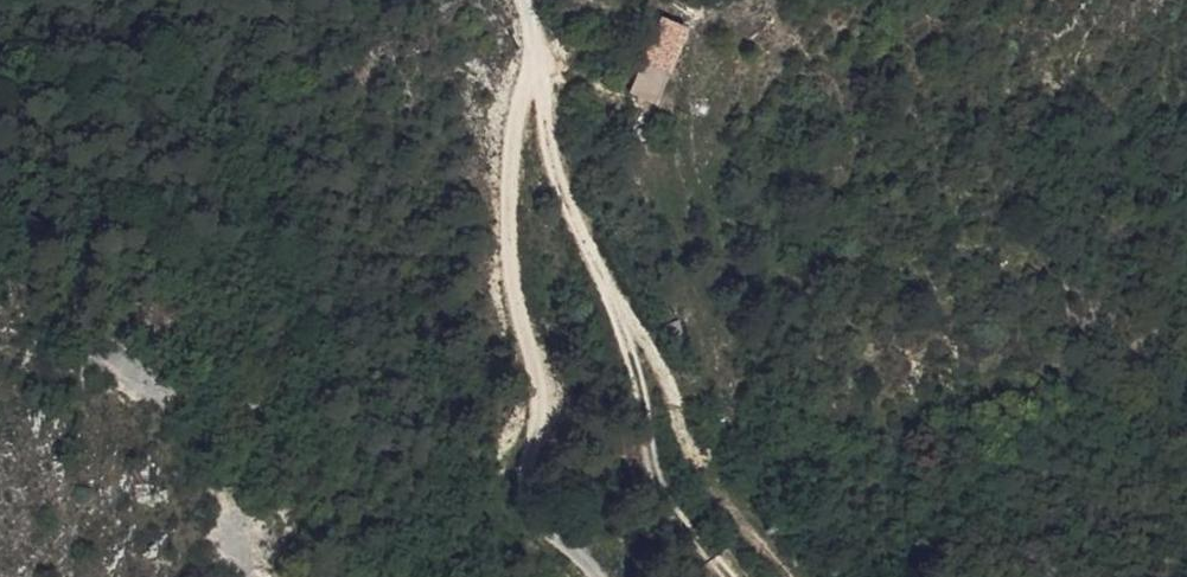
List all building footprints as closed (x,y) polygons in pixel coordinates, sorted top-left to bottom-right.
[(662,21),(639,97),(663,106),(686,29),(662,21)]
